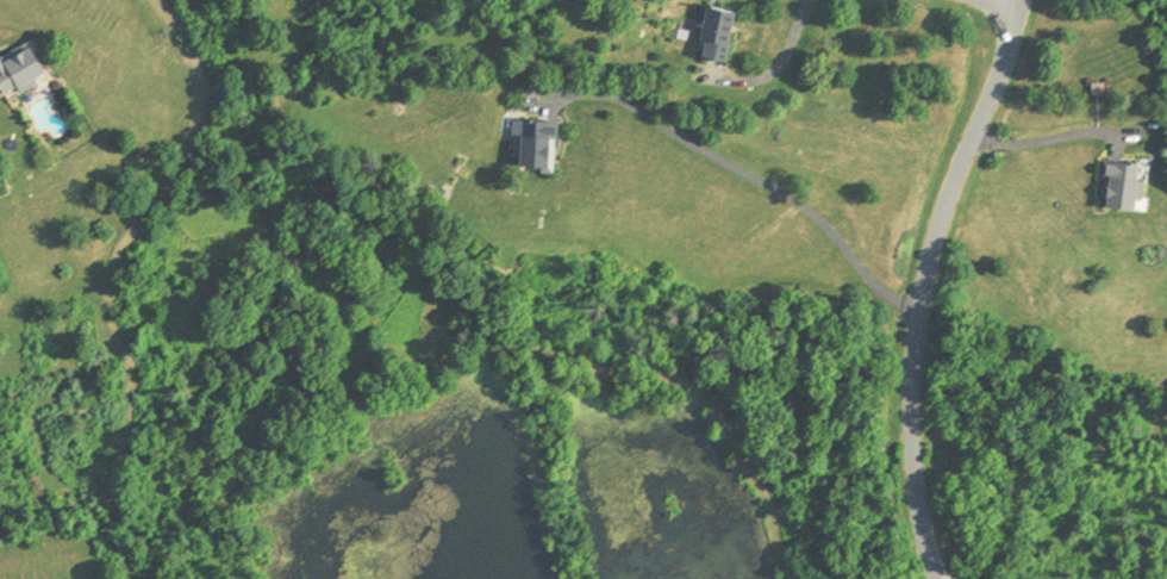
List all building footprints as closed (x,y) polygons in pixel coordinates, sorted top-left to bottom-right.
[(691,57),(720,63),(730,13),(701,8),(691,57)] [(21,46),(0,57),(0,94),(10,89),(12,93),(38,79),(21,46)] [(551,123),(515,122),(514,171),(550,172),(551,123)] [(1098,211),(1130,212),(1131,201),(1140,201),(1141,166),(1100,164),(1098,211)]
